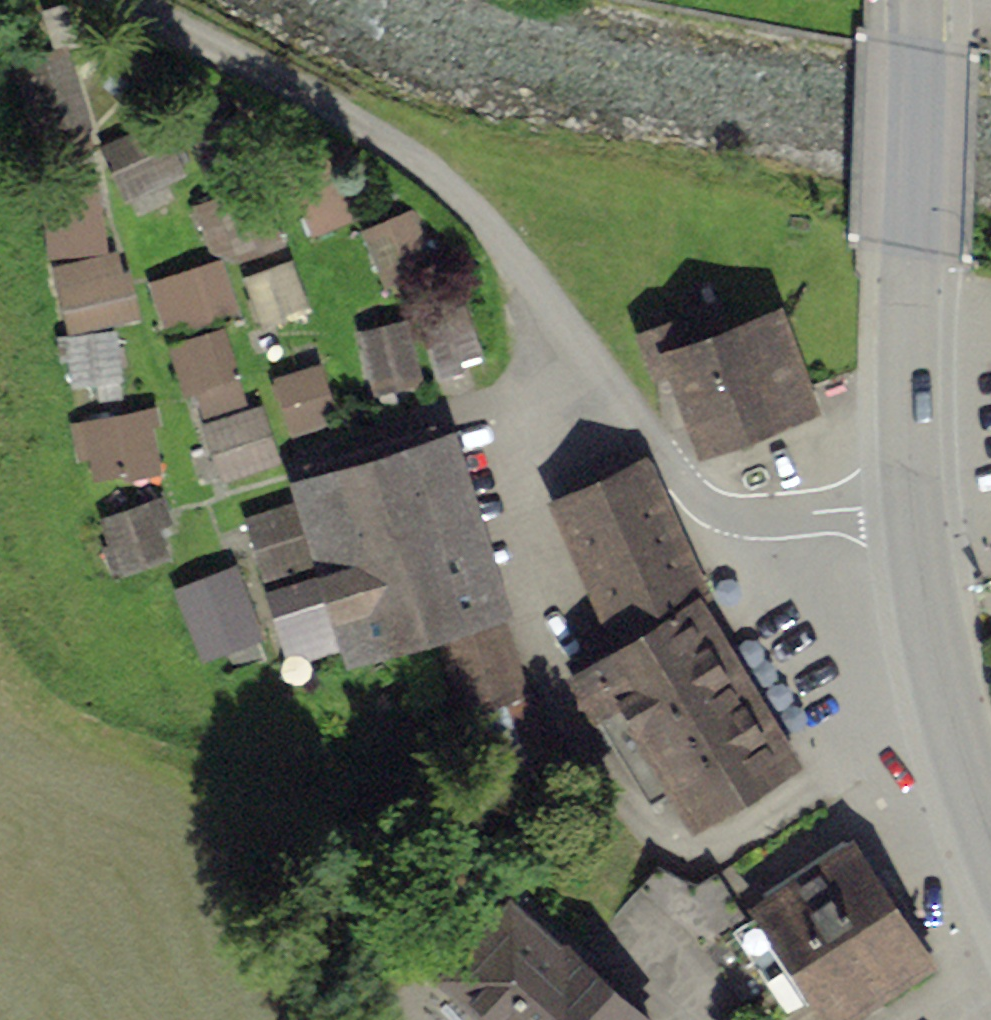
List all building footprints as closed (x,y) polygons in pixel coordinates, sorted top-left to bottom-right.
[(92,147),(68,53),(14,67),(39,160),(92,147)] [(162,120),(110,145),(131,189),(183,165),(162,120)] [(344,166),(297,186),(318,235),(365,215),(344,166)] [(274,188),(210,208),(228,263),(292,243),(274,188)] [(100,199),(49,206),(67,332),(135,323),(125,253),(108,256),(100,199)] [(424,218),(375,236),(397,295),(446,277),(424,218)] [(303,263),(248,277),(262,331),(316,317),(303,263)] [(219,269),(159,286),(173,335),(233,317),(219,269)] [(823,415),(783,309),(696,343),(686,317),(635,336),(653,382),(671,376),(703,461),(823,415)] [(479,318),(434,326),(444,384),(468,380),(465,357),(485,354),(479,318)] [(413,328),(363,338),(375,392),(425,382),(413,328)] [(229,338),(178,354),(195,408),(247,392),(229,338)] [(323,371),(281,383),(300,448),(342,436),(323,371)] [(270,408),(208,424),(224,483),(286,466),(270,408)] [(152,420),(83,425),(87,477),(156,472),(152,420)] [(513,598),(458,421),(296,471),(351,648),(432,623),(453,706),(527,689),(505,601),(513,598)] [(705,577),(647,459),(551,503),(609,638),(695,588),(705,577)] [(297,506),(247,522),(265,580),(314,565),(297,506)] [(161,509),(103,522),(115,572),(173,558),(161,509)] [(231,582),(183,596),(198,649),(246,635),(231,582)] [(323,586),(270,597),(281,650),(335,638),(323,586)] [(719,624),(695,588),(609,638),(568,665),(652,799),(671,787),(693,822),(802,755),(719,624)] [(838,1019),(843,1019),(939,954),(851,826),(759,889),(751,894),(780,935),(838,1019)] [(660,859),(639,891),(682,930),(725,979),(780,935),(751,894),(759,889),(737,859),(696,889),(660,859)] [(479,1019),(665,1019),(671,1013),(548,908),(554,902),(509,864),(419,969),(479,1019)]
